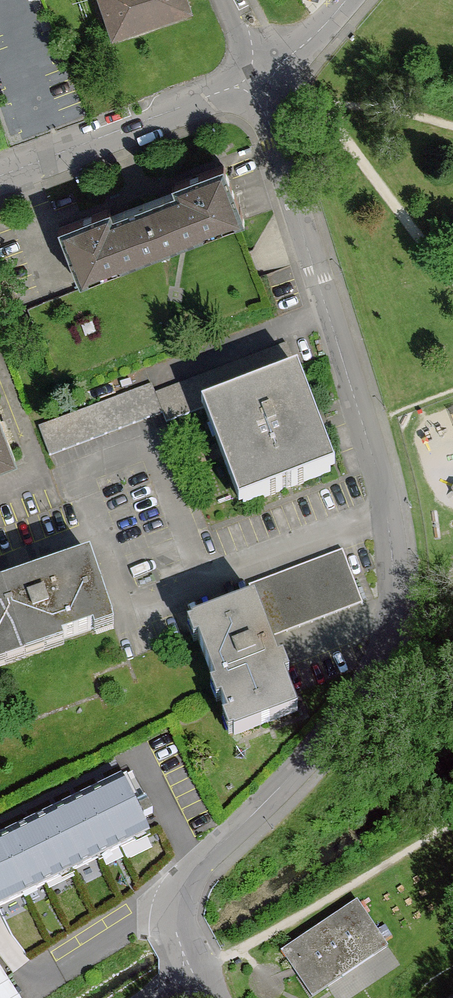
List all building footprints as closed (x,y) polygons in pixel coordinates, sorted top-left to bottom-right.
[(190,9),(187,0),(102,0),(113,34),(115,34),(114,31),(132,25),(133,28),(171,15),(170,13),(187,7),(188,9),(190,9)] [(80,283),(244,220),(242,215),(243,214),(224,164),(172,184),(173,186),(174,185),(176,190),(111,215),(109,210),(110,210),(110,208),(58,228),(77,278),(78,278),(80,283)] [(38,429),(49,459),(163,416),(167,427),(301,376),(290,347),(156,399),(151,386),(38,429)] [(208,413),(245,512),(342,475),(305,377),(208,413)] [(15,458),(0,418),(0,464),(15,458)] [(266,579),(286,632),(363,603),(343,550),(266,579)] [(1,588),(23,654),(113,623),(90,557),(1,588)] [(23,654),(1,588),(0,588),(0,662),(23,654)] [(193,624),(235,735),(297,712),(255,601),(193,624)] [(148,833),(121,779),(0,838),(0,906),(148,833)] [(359,902),(280,953),(310,997),(313,997),(389,948),(359,902)]
